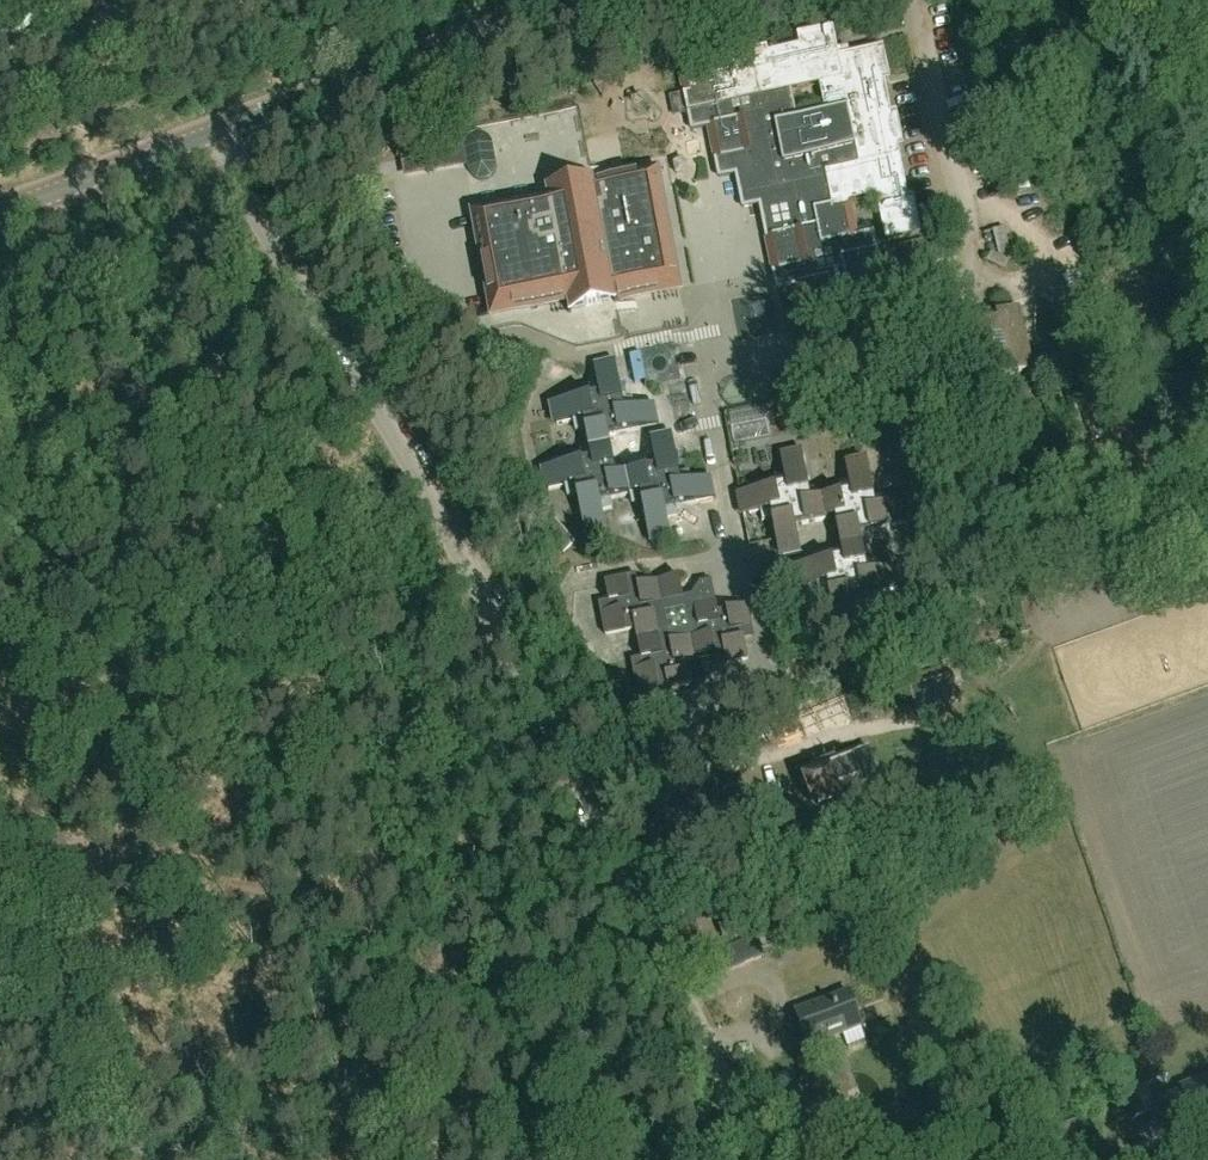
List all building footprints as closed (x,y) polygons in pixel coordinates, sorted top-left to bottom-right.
[(923,232),(916,199),(908,200),(899,150),(905,149),(898,114),(891,116),(885,82),(891,81),(884,46),(839,56),(833,27),(798,35),(800,46),(768,53),(767,47),(731,55),(735,71),(718,75),(716,68),(681,75),(692,128),(707,125),(718,176),(736,173),(743,207),(760,203),(763,220),(768,243),(778,289),(795,285),(802,319),(819,316),(836,312),(854,308),(850,291),(870,287),(884,284),(873,232),(857,235),(850,202),(877,196),(887,240),(923,232)] [(444,141),(399,149),(401,158),(405,178),(467,166),(462,138),(444,141)] [(548,199),(474,213),(493,314),(567,300),(568,308),(592,303),(617,299),(679,287),(657,170),(594,182),(547,191),(548,199)] [(892,288),(931,280),(924,241),(884,249),(892,288)] [(1033,369),(1019,306),(995,311),(997,318),(979,322),(978,316),(955,321),(970,383),(1033,369)] [(625,408),(619,378),(615,358),(593,362),(597,382),(587,384),(589,394),(569,398),(549,403),(553,425),(573,421),(575,430),(585,428),(591,457),(561,463),(540,468),(545,490),(565,486),(567,495),(577,493),(581,513),(585,534),(607,531),(603,509),(613,507),(611,497),(640,491),(651,542),(671,538),(667,519),(678,517),(676,507),(716,499),(712,477),(692,480),(690,471),(680,473),(676,453),(655,457),(657,467),(617,475),(609,436),(640,430),(635,406),(625,408)] [(627,372),(634,406),(659,401),(653,367),(627,372)] [(689,422),(700,421),(697,400),(686,402),(689,422)] [(795,420),(768,422),(769,447),(797,446),(795,420)] [(812,500),(802,448),(780,452),(784,472),(774,474),(776,484),(736,492),(740,514),(760,510),(762,520),(773,518),(777,538),(798,534),(796,524),(835,516),(843,555),(813,562),(817,585),(828,583),(834,613),(837,633),(857,629),(853,609),(865,607),(863,597),(903,589),(899,566),(879,570),(877,561),(867,563),(861,534),(911,524),(907,502),(887,505),(886,496),(875,498),(871,478),(867,457),(845,462),(849,482),(840,484),(842,494),(812,500)] [(629,584),(627,574),(605,578),(611,608),(601,610),(605,632),(635,626),(642,666),(632,668),(636,689),(666,684),(668,694),(690,690),(684,660),(724,653),(726,663),(747,659),(742,628),(752,627),(748,605),(717,611),(711,579),(700,581),(692,594),(683,595),(679,575),(629,584)] [(796,709),(818,699),(811,684),(789,694),(796,709)] [(806,736),(821,731),(814,712),(799,718),(806,736)] [(853,800),(854,795),(852,789),(865,784),(854,753),(802,772),(813,803),(835,795),(838,800),(843,803),(853,800)] [(723,939),(751,929),(746,915),(718,925),(723,939)] [(732,968),(762,956),(755,937),(725,949),(732,968)] [(848,1048),(865,1042),(848,992),(795,1011),(807,1044),(842,1032),(848,1048)] [(876,1044),(858,1051),(863,1064),(881,1058),(876,1044)]
